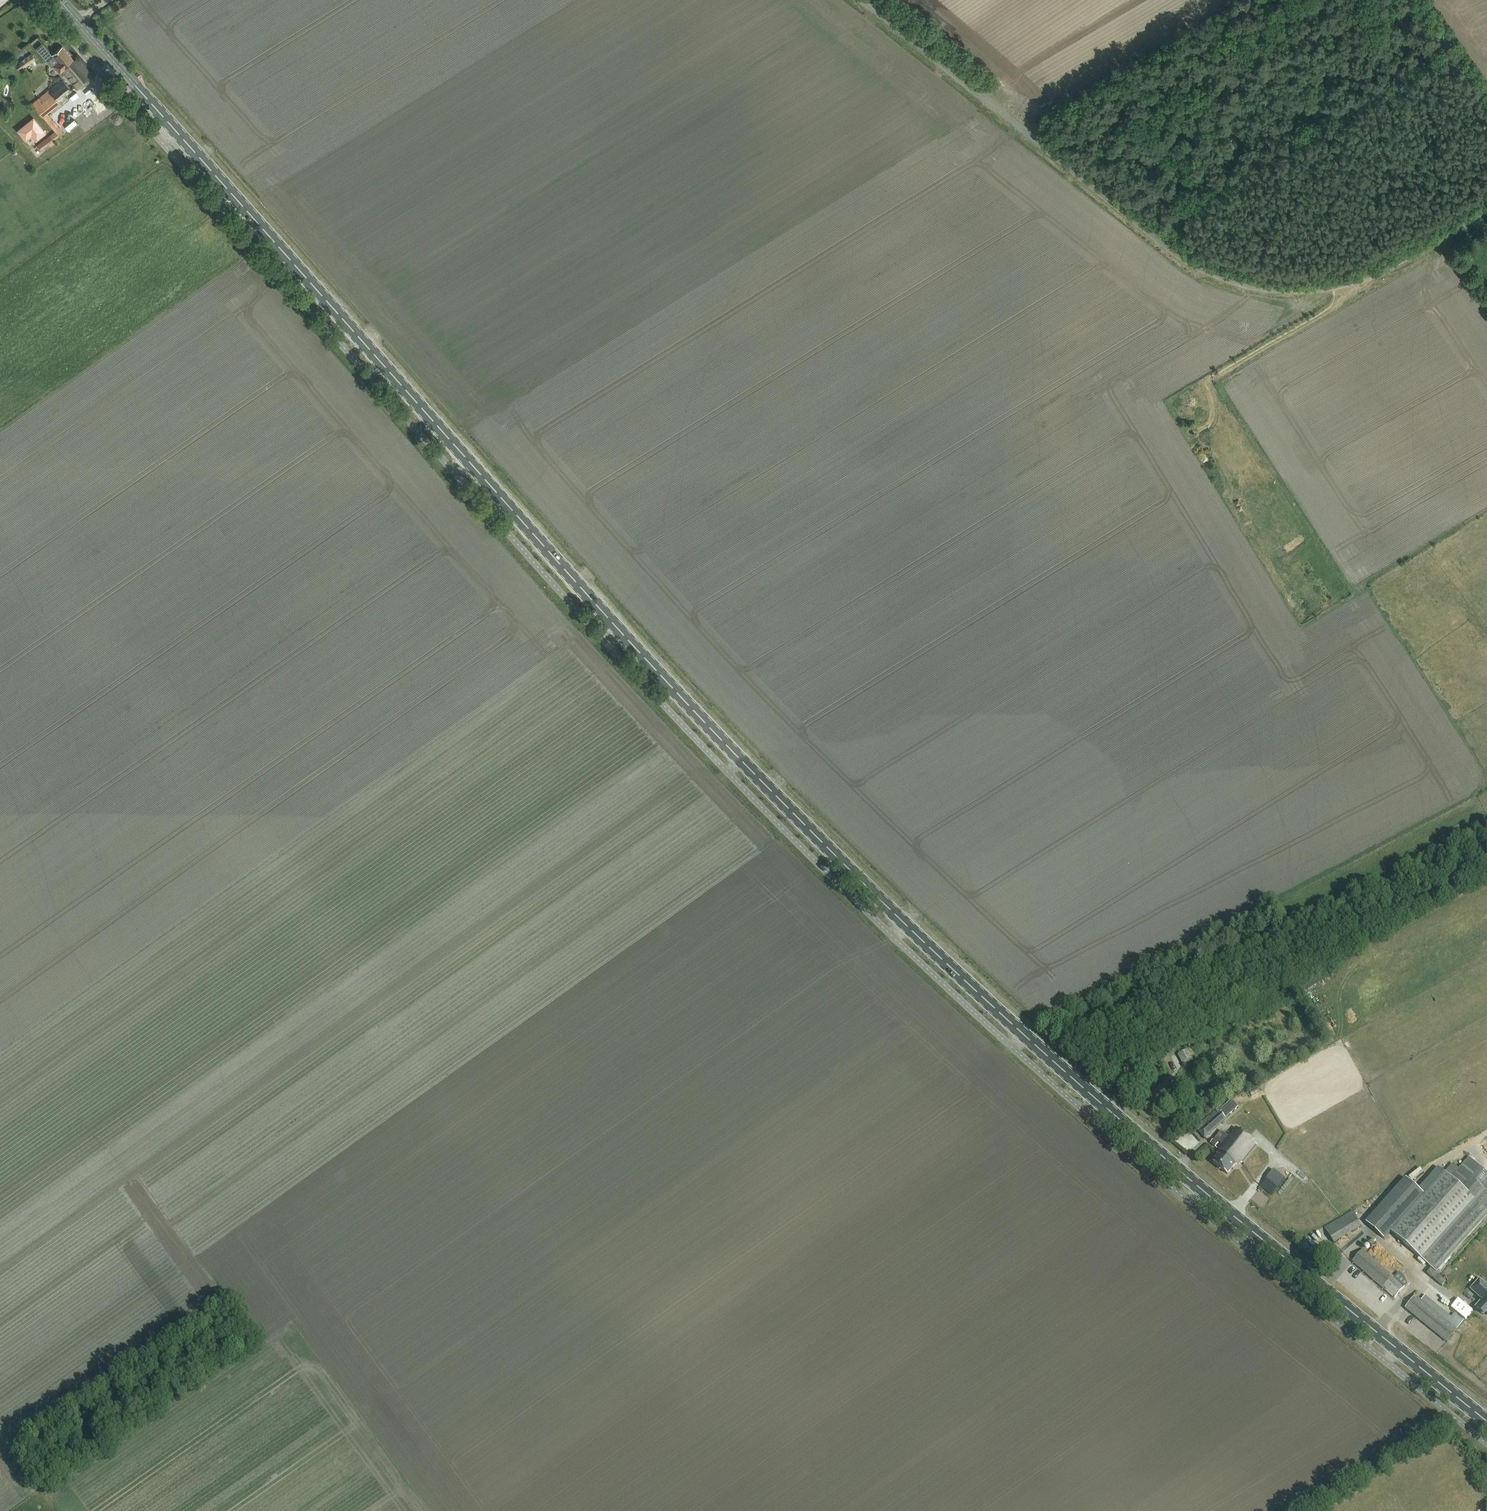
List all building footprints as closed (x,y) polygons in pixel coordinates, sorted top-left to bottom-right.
[(58,61),(53,65),(62,76),(64,73),(78,90),(93,76),(81,62),(78,64),(63,46),(52,55),(58,61)] [(23,68),(36,59),(31,53),(19,62),(23,68)] [(62,79),(32,103),(43,116),(59,102),(62,106),(69,100),(65,95),(71,90),(62,79)] [(1004,94),(1001,98),(1013,104),(1016,100),(1004,94)] [(34,118),(18,131),(25,139),(31,134),(36,140),(46,132),(34,118)] [(1197,1059),(1192,1048),(1178,1055),(1184,1066),(1197,1059)] [(1249,1077),(1255,1085),(1263,1080),(1258,1071),(1249,1077)] [(1209,1116),(1197,1126),(1200,1129),(1198,1131),(1204,1139),(1239,1108),(1232,1101),(1222,1109),(1221,1107),(1216,1111),(1218,1114),(1212,1120),(1209,1116)] [(1241,1165),(1256,1146),(1235,1129),(1221,1147),(1222,1148),(1216,1155),(1218,1156),(1212,1164),(1227,1175),(1235,1165),(1241,1165)] [(1215,1148),(1219,1143),(1214,1139),(1210,1144),(1215,1148)] [(1480,1168),(1469,1158),(1450,1179),(1444,1173),(1425,1195),(1391,1233),(1435,1273),(1486,1215),(1486,1174),(1480,1168)] [(1385,1240),(1391,1233),(1425,1195),(1406,1178),(1387,1200),(1366,1223),(1385,1240)] [(1352,1211),(1325,1228),(1334,1244),(1362,1227),(1352,1211)] [(1394,1300),(1404,1288),(1362,1251),(1352,1263),(1394,1300)] [(1479,1279),(1470,1290),(1482,1300),(1475,1308),(1483,1315),(1485,1313),(1486,1315),(1486,1287),(1479,1279)] [(1447,1342),(1456,1331),(1414,1297),(1405,1308),(1447,1342)] [(1459,1299),(1451,1308),(1466,1320),(1473,1311),(1459,1299)] [(1450,1317),(1446,1322),(1456,1331),(1460,1326),(1450,1317)]
